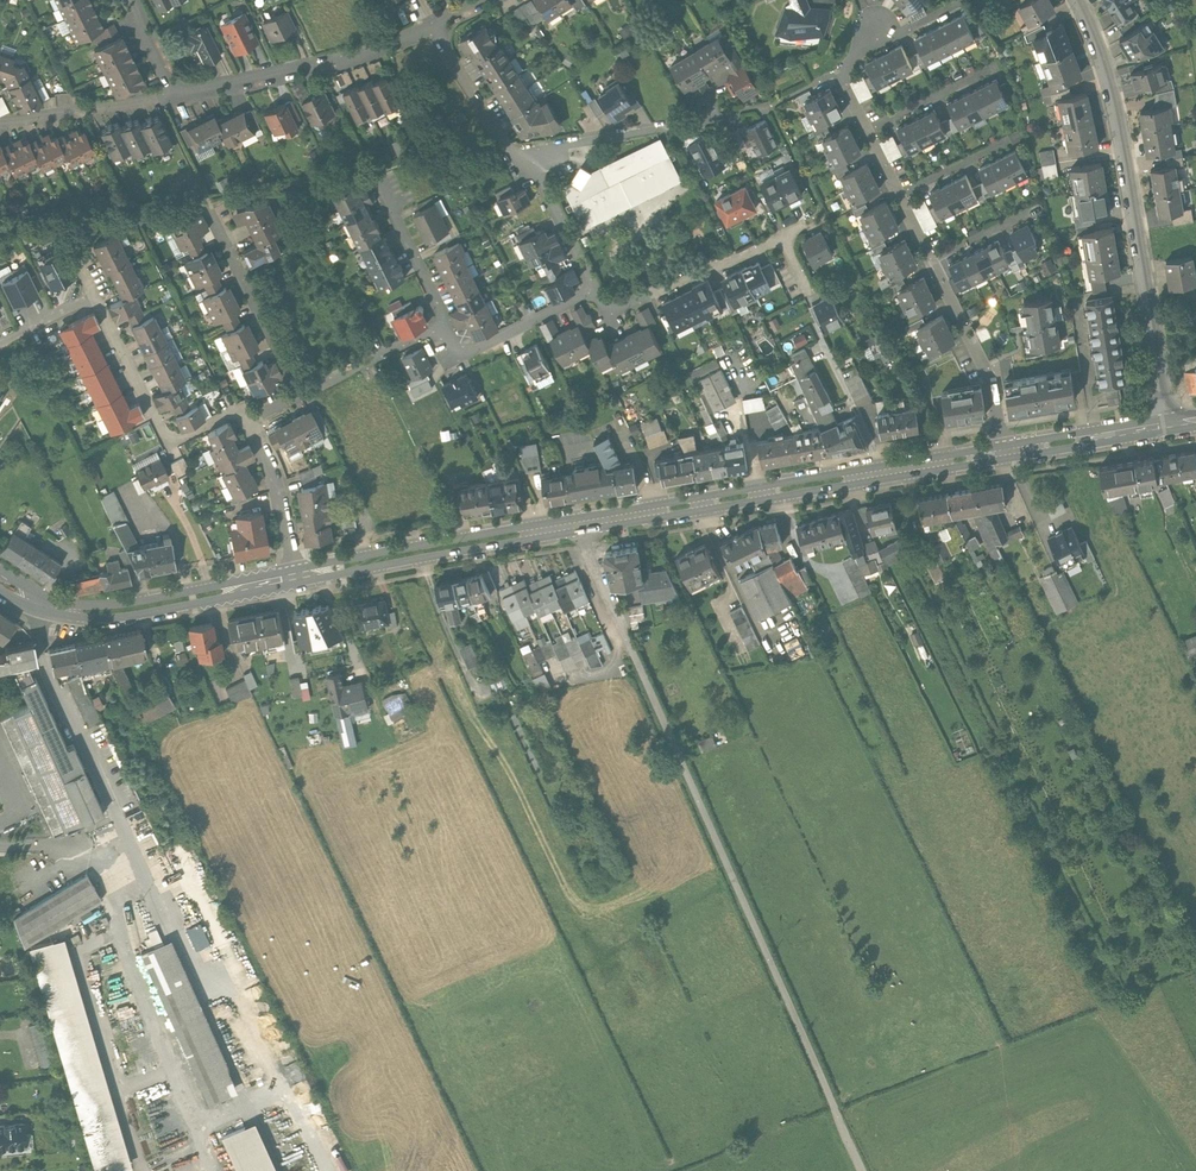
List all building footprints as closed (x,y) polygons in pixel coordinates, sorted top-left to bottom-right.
[(88,0),(72,0),(58,7),(64,18),(91,5),(88,0)] [(172,1),(172,0),(154,0),(158,8),(172,1)] [(525,3),(532,13),(533,15),(539,11),(532,0),(530,0),(525,3)] [(560,10),(553,0),(536,0),(547,18),(560,10)] [(560,10),(572,3),(571,0),(553,0),(560,10)] [(583,0),(571,0),(572,3),(576,9),(585,3),(583,0)] [(806,8),(802,0),(790,0),(792,4),(786,6),(777,32),(790,38),(792,32),(795,32),(795,34),(799,35),(799,33),(813,34),(814,32),(823,34),(828,19),(826,18),(826,10),(806,8)] [(908,13),(920,3),(924,0),(902,0),(899,2),(908,13)] [(1020,6),(1029,21),(1029,22),(1037,17),(1054,8),(1049,0),(1030,0),(1020,6)] [(1102,2),(1103,4),(1105,5),(1108,5),(1111,10),(1108,11),(1115,23),(1118,22),(1136,11),(1129,0),(1102,0),(1102,2)] [(1173,9),(1180,4),(1177,0),(1167,0),(1173,9)] [(526,17),(532,13),(525,3),(525,2),(513,10),(520,21),(526,17)] [(912,20),(926,14),(920,3),(908,13),(912,20)] [(64,18),(69,30),(97,16),(91,5),(64,18)] [(30,15),(27,9),(21,11),(24,17),(30,15)] [(267,29),(272,39),(294,29),(284,10),(276,14),(272,16),(263,20),(264,22),(262,25),(264,28),(267,29)] [(539,11),(533,15),(537,21),(537,22),(544,18),(540,10),(539,11)] [(1136,11),(1118,22),(1122,28),(1133,21),(1140,17),(1136,11)] [(231,17),(246,48),(251,46),(251,44),(257,42),(250,26),(250,24),(248,21),(247,20),(243,12),(231,17)] [(531,25),(537,21),(533,15),(532,13),(526,17),(531,25)] [(963,14),(950,20),(962,44),(974,38),(969,27),(963,14)] [(102,27),(97,16),(69,30),(75,41),(92,33),(102,28),(102,27)] [(242,50),(246,48),(231,17),(220,23),(224,31),(224,33),(225,36),(227,37),(235,53),(240,50),(242,50)] [(1041,24),(1037,17),(1029,22),(1029,21),(1020,26),(1024,32),(1041,24)] [(1130,56),(1163,46),(1156,35),(1160,33),(1150,18),(1136,27),(1123,35),(1119,38),(1119,39),(1119,42),(1122,45),(1124,46),(1126,48),(1125,51),(1128,55),(1130,55),(1130,56)] [(950,20),(938,27),(950,50),(962,44),(950,20)] [(1120,29),(1123,35),(1136,27),(1133,21),(1122,28),(1120,29)] [(92,33),(95,40),(116,29),(113,22),(102,27),(102,28),(92,33)] [(1027,40),(1034,37),(1033,37),(1046,32),(1045,29),(1046,29),(1044,23),(1041,24),(1024,32),(1027,40)] [(1041,46),(1045,58),(1071,48),(1061,23),(1046,29),(1045,29),(1046,32),(1033,37),(1034,37),(1038,48),(1041,46)] [(468,50),(475,61),(499,45),(485,24),(471,33),(470,32),(460,38),(460,42),(464,49),(468,50)] [(635,34),(629,24),(620,29),(627,39),(635,34)] [(975,24),(969,27),(974,38),(975,40),(986,35),(977,24),(975,24)] [(185,35),(186,37),(183,39),(183,42),(185,45),(187,47),(190,46),(192,48),(197,46),(205,62),(220,55),(205,25),(198,28),(198,27),(196,28),(196,29),(185,35)] [(938,27),(926,33),(938,56),(950,50),(938,27)] [(119,36),(116,29),(95,40),(98,46),(119,36)] [(543,35),(540,29),(535,33),(538,38),(543,35)] [(706,36),(710,42),(721,62),(724,61),(730,71),(742,64),(724,33),(722,35),(718,29),(706,36)] [(926,62),(938,56),(926,33),(914,38),(920,51),(926,62)] [(93,48),(99,60),(125,48),(124,46),(126,44),(123,38),(120,38),(119,36),(98,46),(93,48)] [(716,65),(721,62),(710,42),(695,51),(709,74),(718,69),(716,65)] [(481,67),(486,74),(510,58),(502,46),(499,45),(475,61),(479,68),(481,67)] [(901,45),(889,51),(901,74),(913,68),(908,58),(901,45)] [(125,49),(125,48),(99,60),(105,71),(130,59),(130,57),(131,56),(128,49),(125,49)] [(1080,72),(1071,48),(1045,58),(1050,72),(1047,73),(1051,82),(1051,83),(1065,78),(1080,72)] [(695,51),(683,58),(698,83),(703,80),(704,76),(709,74),(695,51)] [(889,51),(877,57),(889,80),(901,74),(889,51)] [(920,51),(914,54),(920,67),(927,64),(926,62),(920,51)] [(4,80),(11,63),(13,56),(0,52),(0,79),(4,80)] [(914,70),(920,67),(914,54),(908,58),(913,68),(914,70)] [(876,86),(889,80),(877,57),(865,63),(871,76),(876,86)] [(519,72),(510,58),(486,74),(494,88),(519,72)] [(692,86),(698,83),(683,58),(671,65),(684,88),(688,85),(692,86)] [(105,71),(111,83),(136,70),(135,69),(137,67),(134,60),(131,60),(130,59),(105,71)] [(1128,64),(1130,71),(1144,67),(1142,60),(1128,64)] [(379,61),(373,64),(378,74),(385,71),(379,61)] [(1130,71),(1135,88),(1147,84),(1148,87),(1155,84),(1168,80),(1167,80),(1162,62),(1144,67),(1130,71)] [(11,63),(4,80),(8,87),(29,77),(23,64),(19,65),(11,63)] [(58,71),(54,63),(48,66),(52,74),(58,71)] [(372,76),(378,74),(373,64),(373,63),(367,65),(372,76)] [(757,90),(742,64),(730,71),(733,76),(734,77),(734,79),(731,79),(728,80),(727,84),(732,94),(736,94),(741,91),(744,98),(757,90)] [(363,66),(357,69),(362,78),(363,80),(369,77),(363,66)] [(356,81),(362,78),(357,69),(357,68),(351,71),(356,81)] [(137,72),(136,70),(111,83),(116,95),(132,87),(142,82),(141,81),(141,80),(143,78),(139,72),(137,72)] [(347,71),(341,74),(346,84),(347,85),(353,82),(347,71)] [(494,88),(503,102),(527,86),(519,72),(494,88)] [(340,87),(346,84),(341,74),(341,73),(335,76),(340,87)] [(387,76),(374,82),(372,80),(371,81),(387,110),(400,104),(387,76)] [(873,95),(871,92),(865,79),(863,76),(850,82),(860,101),(873,95)] [(877,89),(876,86),(871,76),(865,79),(871,92),(877,89)] [(8,87),(14,99),(35,89),(29,77),(8,87)] [(1069,87),(1065,78),(1051,83),(1051,82),(1039,87),(1042,95),(1069,87)] [(609,89),(600,95),(615,118),(625,112),(623,109),(632,103),(626,93),(617,79),(607,86),(609,89)] [(996,79),(984,85),(995,108),(1008,102),(1005,98),(999,85),(996,79)] [(1171,79),(1167,80),(1168,80),(1155,84),(1157,91),(1174,87),(1171,79)] [(144,80),(141,81),(142,82),(132,87),(134,91),(139,91),(147,88),(144,80)] [(704,80),(703,80),(698,83),(703,91),(708,87),(704,80)] [(301,81),(292,86),(299,99),(308,96),(301,81)] [(372,115),(384,109),(385,111),(387,110),(371,81),(359,87),(358,85),(357,85),(372,115)] [(1005,82),(999,85),(1005,98),(1012,95),(1005,82)] [(357,120),(370,113),(371,115),(372,115),(357,85),(343,92),(350,104),(357,120)] [(984,85),(972,91),(983,114),(995,108),(984,85)] [(536,100),(527,86),(503,102),(512,116),(536,100)] [(1071,94),(1069,87),(1042,95),(1043,101),(1058,98),(1058,97),(1071,94)] [(1177,104),(1174,87),(1157,91),(1159,106),(1166,105),(1166,106),(1177,104)] [(805,108),(808,114),(836,101),(829,88),(812,96),(804,101),(807,107),(805,108)] [(41,101),(35,89),(14,99),(20,111),(32,105),(38,108),(41,101)] [(632,89),(626,93),(632,103),(635,108),(641,104),(632,89)] [(799,103),(804,101),(812,96),(809,90),(796,96),(799,103)] [(972,91),(959,97),(971,120),(983,114),(972,91)] [(1064,124),(1065,124),(1091,118),(1086,91),(1071,94),(1058,97),(1058,98),(1064,124)] [(304,103),(315,127),(320,129),(324,126),(326,122),(331,124),(335,121),(337,116),(325,92),(313,95),(309,99),(308,96),(299,99),(301,104),(304,103)] [(343,108),(350,104),(343,92),(336,95),(343,108)] [(1,95),(0,96),(0,116),(9,111),(1,95)] [(588,102),(595,113),(596,116),(604,111),(595,97),(588,102)] [(958,127),(971,120),(959,97),(947,103),(953,116),(958,127)] [(540,107),(536,100),(512,116),(516,122),(514,123),(520,133),(526,133),(532,129),(533,132),(541,131),(545,128),(546,130),(552,126),(554,129),(560,125),(546,103),(540,107)] [(284,103),(264,112),(274,132),(283,128),(286,134),(299,128),(296,121),(300,120),(290,101),(284,103)] [(842,113),(836,101),(808,114),(811,121),(813,120),(816,126),(824,122),(842,113)] [(589,117),(595,113),(588,102),(582,106),(589,117)] [(1140,110),(1144,128),(1169,124),(1166,106),(1166,105),(1159,106),(1140,110)] [(253,108),(244,113),(254,131),(260,128),(257,123),(259,122),(253,108)] [(243,109),(229,115),(240,138),(244,145),(257,139),(254,131),(244,113),(243,109)] [(934,109),(922,116),(933,139),(946,133),(941,122),(934,109)] [(213,115),(199,121),(210,143),(223,137),(216,122),(213,115)] [(227,144),(240,138),(229,115),(216,122),(223,137),(227,144)] [(146,122),(141,125),(152,149),(153,151),(164,146),(165,149),(172,146),(159,116),(152,119),(151,117),(145,120),(146,122)] [(922,116),(909,122),(921,145),(933,139),(922,116)] [(953,116),(947,119),(953,132),(959,129),(958,127),(953,116)] [(1097,144),(1091,118),(1065,124),(1070,150),(1097,144)] [(947,135),(953,132),(947,119),(941,122),(946,133),(947,135)] [(126,126),(121,128),(132,152),(133,154),(143,149),(145,152),(152,149),(141,125),(138,120),(132,123),(131,121),(125,123),(126,126)] [(778,145),(765,120),(747,129),(746,129),(754,144),(759,155),(778,145)] [(197,150),(210,143),(199,121),(187,127),(186,127),(194,143),(197,150)] [(812,128),(815,134),(828,128),(824,122),(816,126),(812,128)] [(909,151),(921,145),(909,122),(897,128),(903,141),(909,151)] [(125,155),(132,152),(121,128),(118,123),(112,126),(111,124),(105,127),(106,129),(100,132),(112,158),(124,152),(125,155)] [(741,151),(754,144),(746,129),(747,129),(745,124),(731,132),(741,151)] [(1174,149),(1169,124),(1144,128),(1148,154),(1165,151),(1174,149)] [(187,146),(194,143),(186,127),(187,127),(186,126),(180,130),(187,146)] [(824,146),(827,152),(854,138),(848,126),(831,134),(823,138),(826,145),(824,146)] [(831,134),(828,128),(815,134),(818,141),(823,138),(831,134)] [(76,130),(69,133),(71,137),(82,159),(83,159),(86,161),(90,161),(93,158),(93,154),(98,152),(87,129),(78,133),(76,130)] [(41,138),(43,141),(54,164),(66,158),(57,139),(55,135),(50,138),(48,134),(41,138)] [(724,166),(709,134),(689,144),(705,175),(724,166)] [(70,165),(82,159),(71,137),(66,139),(64,135),(57,139),(66,158),(70,165)] [(889,161),(902,155),(897,144),(893,135),(880,142),(889,161)] [(860,151),(854,138),(827,152),(830,158),(832,157),(835,164),(844,159),(860,151)] [(13,142),(15,146),(26,169),(38,163),(29,144),(27,140),(22,143),(20,139),(13,142)] [(398,139),(391,142),(397,156),(404,153),(398,139)] [(660,139),(591,173),(580,167),(570,184),(565,186),(573,202),(566,205),(568,211),(575,207),(583,223),(678,176),(670,160),(676,158),(673,152),(667,155),(660,139)] [(41,170),(54,164),(43,141),(38,144),(36,140),(29,144),(38,163),(41,170)] [(910,154),(909,151),(903,141),(897,144),(902,155),(903,157),(910,154)] [(14,174),(26,169),(15,146),(10,148),(8,145),(1,148),(10,167),(14,174)] [(10,167),(1,148),(0,146),(0,172),(10,167)] [(1165,151),(1166,158),(1182,155),(1181,147),(1174,149),(1165,151)] [(1054,148),(1039,150),(1042,166),(1035,167),(1038,179),(1058,176),(1054,148)] [(389,162),(383,149),(375,153),(381,165),(389,162)] [(1015,150),(1003,156),(1014,180),(1027,174),(1024,168),(1018,155),(1015,150)] [(1024,152),(1018,155),(1024,168),(1031,165),(1024,152)] [(1183,163),(1182,155),(1166,158),(1167,164),(1176,163),(1176,165),(1183,163)] [(1003,156),(991,162),(1002,186),(1014,180),(1003,156)] [(832,173),(834,172),(847,166),(844,159),(835,164),(829,167),(832,173)] [(1076,192),(1077,192),(1105,187),(1101,161),(1071,166),(1076,192)] [(990,192),(1002,186),(991,162),(978,168),(985,181),(990,192)] [(1150,168),(1155,194),(1180,190),(1176,165),(1176,163),(1167,164),(1150,168)] [(843,184),(846,190),(873,176),(867,164),(850,172),(841,176),(845,183),(843,184)] [(773,170),(776,175),(788,201),(802,194),(789,168),(785,170),(783,165),(773,170)] [(850,172),(847,166),(834,172),(837,178),(841,176),(850,172)] [(774,208),(788,201),(776,175),(762,182),(774,208)] [(966,175),(954,181),(965,204),(977,198),(972,188),(966,175)] [(879,189),(873,176),(846,190),(849,196),(851,195),(854,201),(862,197),(879,189)] [(954,181),(941,187),(953,210),(965,204),(954,181)] [(985,181),(979,184),(985,197),(991,194),(990,192),(985,181)] [(459,183),(450,188),(455,196),(461,193),(459,191),(462,189),(459,183)] [(495,192),(498,198),(513,191),(510,184),(495,192)] [(978,200),(985,197),(979,184),(972,188),(977,198),(978,200)] [(333,195),(341,209),(373,193),(369,186),(359,191),(357,187),(353,188),(349,190),(348,189),(344,189),(333,195)] [(745,186),(731,193),(742,215),(756,208),(745,186)] [(941,216),(953,210),(941,187),(929,193),(936,206),(941,216)] [(1077,192),(1081,216),(1091,215),(1109,212),(1105,187),(1077,192)] [(530,201),(524,188),(514,193),(513,191),(498,198),(506,213),(530,201)] [(1184,209),(1180,190),(1155,194),(1158,215),(1173,212),(1184,210),(1184,209)] [(376,200),(373,193),(341,209),(347,221),(369,211),(366,205),(376,200)] [(744,219),(742,215),(731,193),(716,200),(727,222),(729,221),(731,225),(744,219)] [(420,211),(435,204),(432,197),(417,204),(420,211)] [(849,204),(853,210),(866,204),(862,197),(854,201),(849,204)] [(937,225),(935,222),(929,209),(924,199),(912,206),(924,231),(937,225)] [(246,220),(249,226),(271,214),(266,202),(244,206),(231,212),(237,224),(246,220)] [(861,222),(864,228),(892,214),(886,202),(869,210),(860,214),(863,221),(861,222)] [(414,214),(420,228),(442,217),(435,204),(420,211),(414,214)] [(869,210),(866,204),(853,210),(856,216),(860,214),(869,210)] [(942,219),(941,216),(936,206),(929,209),(935,222),(942,219)] [(1191,208),(1184,209),(1184,210),(1173,212),(1175,224),(1193,221),(1191,208)] [(372,217),(369,211),(347,221),(353,234),(377,222),(374,216),(372,217)] [(167,239),(174,234),(204,220),(201,213),(187,220),(185,216),(179,218),(161,226),(167,239)] [(272,214),(271,214),(249,226),(257,243),(271,236),(278,233),(275,227),(276,222),(272,214)] [(898,227),(892,214),(864,228),(868,234),(870,233),(873,239),(881,235),(898,227)] [(1076,227),(1091,224),(1092,224),(1091,215),(1081,216),(1074,218),(1076,227)] [(449,231),(442,217),(420,228),(427,241),(434,238),(449,231)] [(208,228),(204,220),(174,234),(180,247),(185,244),(198,238),(200,237),(198,233),(208,228)] [(380,228),(377,222),(353,234),(359,247),(361,246),(381,236),(378,229),(380,228)] [(1093,231),(1091,224),(1076,227),(1077,234),(1083,233),(1093,231)] [(1028,225),(1011,233),(1023,259),(1037,252),(1032,242),(1036,241),(1028,225)] [(516,235),(519,241),(536,232),(533,226),(516,235)] [(1077,234),(1081,259),(1116,253),(1112,228),(1093,231),(1083,233),(1077,234)] [(519,241),(527,256),(560,240),(555,231),(547,235),(544,229),(536,232),(519,241)] [(449,231),(434,238),(437,245),(446,240),(452,237),(449,231)] [(832,254),(821,232),(804,241),(807,248),(804,249),(808,257),(811,256),(814,262),(832,254)] [(93,244),(99,257),(121,246),(115,233),(93,244)] [(459,234),(452,237),(446,240),(449,247),(460,241),(462,240),(459,234)] [(383,235),(381,236),(361,246),(372,268),(394,257),(383,235)] [(868,241),(872,248),(884,242),(881,235),(873,239),(868,241)] [(274,242),(271,236),(257,243),(241,251),(249,266),(282,249),(279,244),(274,242)] [(185,244),(188,251),(201,244),(198,238),(185,244)] [(880,259),(883,265),(911,252),(905,239),(888,248),(879,252),(882,258),(880,259)] [(567,254),(560,240),(527,256),(532,265),(546,258),(549,264),(567,254)] [(998,240),(985,246),(997,269),(1009,263),(1004,253),(998,240)] [(434,254),(439,264),(460,253),(465,251),(460,241),(449,247),(434,254)] [(888,248),(884,242),(872,248),(875,254),(879,252),(888,248)] [(205,250),(201,244),(188,251),(191,257),(205,250)] [(128,258),(121,246),(99,257),(105,269),(108,268),(128,258)] [(985,246),(973,252),(985,275),(997,269),(985,246)] [(38,259),(51,286),(74,275),(61,248),(38,259)] [(207,249),(205,250),(191,257),(183,261),(189,273),(215,260),(212,254),(210,255),(207,249)] [(1011,249),(1004,253),(1009,263),(1014,272),(1020,268),(1011,249)] [(917,264),(911,252),(883,265),(887,272),(888,271),(890,275),(878,281),(882,290),(888,287),(890,286),(887,279),(900,273),(917,264)] [(973,252),(961,258),(973,281),(985,275),(973,252)] [(467,265),(460,253),(439,264),(445,276),(467,265)] [(1081,259),(1085,281),(1104,278),(1103,274),(1120,271),(1117,253),(1116,253),(1081,259)] [(1192,255),(1166,260),(1170,285),(1195,281),(1192,255)] [(397,263),(394,257),(372,268),(382,289),(404,278),(400,270),(403,267),(400,263),(397,263)] [(108,268),(115,283),(135,273),(128,258),(108,268)] [(960,288),(973,281),(961,258),(949,264),(955,277),(960,288)] [(1050,258),(1040,263),(1046,275),(1057,269),(1054,263),(1053,263),(1050,258)] [(218,266),(215,260),(189,273),(195,285),(202,282),(215,275),(219,273),(216,267),(218,266)] [(750,264),(742,269),(755,294),(770,287),(761,267),(758,262),(751,266),(750,264)] [(771,263),(761,267),(770,287),(781,282),(771,263)] [(11,270),(26,299),(38,292),(24,264),(11,270)] [(473,278),(467,265),(445,276),(451,288),(473,278)] [(557,281),(555,276),(563,272),(560,266),(547,273),(552,283),(557,281)] [(547,286),(554,301),(575,290),(570,282),(579,278),(573,267),(563,272),(555,276),(557,281),(552,283),(547,286)] [(757,298),(755,294),(742,269),(723,278),(726,284),(736,304),(744,300),(746,304),(757,298)] [(0,276),(0,279),(13,305),(26,299),(11,270),(0,276)] [(115,283),(123,298),(133,293),(142,288),(135,273),(115,283)] [(903,279),(900,273),(887,279),(890,286),(903,279)] [(202,282),(205,288),(219,281),(215,275),(202,282)] [(899,297),(902,303),(929,290),(923,277),(906,286),(898,290),(901,296),(899,297)] [(961,290),(960,288),(955,277),(949,280),(955,293),(961,290)] [(479,290),(473,278),(451,288),(457,301),(477,291),(479,290)] [(1106,289),(1104,278),(1085,281),(1086,292),(1106,289)] [(692,286),(693,288),(707,316),(721,309),(722,308),(713,291),(707,279),(692,286)] [(906,286),(903,279),(890,286),(888,287),(892,293),(898,290),(906,286)] [(219,281),(205,288),(209,294),(222,288),(219,281)] [(1026,288),(1023,282),(1015,285),(1019,292),(1026,288)] [(726,284),(720,288),(729,307),(733,313),(739,310),(736,304),(726,284)] [(202,298),(208,310),(234,297),(231,291),(228,292),(225,286),(222,288),(209,294),(202,298)] [(693,288),(678,296),(694,327),(709,320),(707,316),(693,288)] [(720,288),(713,291),(722,308),(721,309),(722,311),(729,307),(720,288)] [(936,302),(929,290),(902,303),(905,310),(907,309),(910,315),(919,311),(936,302)] [(1166,297),(1181,295),(1189,310),(1186,312),(1190,319),(1195,316),(1195,314),(1185,290),(1166,293),(1166,297)] [(452,312),(454,318),(485,303),(482,296),(480,297),(477,291),(457,301),(461,308),(452,312)] [(114,318),(125,312),(138,306),(139,305),(133,293),(123,298),(107,305),(114,318)] [(844,320),(832,295),(815,304),(824,322),(827,328),(844,320)] [(679,335),(694,327),(678,296),(663,303),(667,312),(676,329),(679,335)] [(1051,296),(1023,301),(1031,348),(1059,343),(1055,319),(1053,307),(1051,296)] [(1112,296),(1086,301),(1100,384),(1126,380),(1112,296)] [(237,303),(234,297),(208,310),(214,322),(221,318),(234,312),(237,310),(234,304),(237,303)] [(391,311),(404,305),(400,298),(388,305),(391,311)] [(467,321),(470,326),(491,315),(498,312),(491,299),(485,303),(454,318),(459,326),(467,321)] [(391,311),(395,318),(414,308),(411,301),(404,305),(391,311)] [(824,322),(815,304),(808,307),(818,325),(824,322)] [(571,310),(578,325),(579,324),(580,325),(592,319),(589,312),(586,314),(582,305),(571,310)] [(1055,319),(1063,318),(1061,305),(1053,307),(1055,319)] [(125,312),(128,319),(142,312),(138,306),(125,312)] [(417,307),(416,310),(415,311),(414,308),(395,318),(403,335),(427,324),(424,317),(422,317),(421,313),(423,313),(423,310),(422,307),(419,306),(417,307)] [(635,312),(643,328),(649,325),(656,322),(648,306),(635,312)] [(977,312),(974,306),(966,310),(969,316),(977,312)] [(906,317),(909,324),(922,317),(919,311),(910,315),(906,317)] [(66,343),(91,331),(90,329),(100,325),(93,312),(59,329),(66,343)] [(145,319),(142,312),(128,319),(132,325),(145,319)] [(224,325),(237,318),(234,312),(221,318),(224,325)] [(669,332),(676,329),(667,312),(661,315),(669,332)] [(131,326),(137,338),(159,327),(153,315),(145,319),(132,325),(131,326)] [(495,322),(491,315),(470,326),(476,339),(496,330),(492,323),(495,322)] [(918,335),(921,341),(948,328),(942,315),(925,324),(917,328),(920,334),(918,335)] [(781,327),(775,317),(768,320),(773,331),(781,327)] [(925,324),(922,317),(909,324),(905,326),(908,332),(917,328),(925,324)] [(237,318),(224,325),(227,331),(240,325),(237,318)] [(548,341),(551,339),(551,338),(558,335),(557,332),(559,332),(552,318),(540,324),(548,341)] [(596,325),(592,319),(580,325),(583,332),(596,325)] [(244,323),(240,325),(227,331),(214,337),(220,350),(226,347),(252,334),(249,327),(246,329),(244,323)] [(571,326),(564,329),(576,355),(591,348),(587,340),(583,332),(580,325),(579,324),(578,325),(572,328),(571,326)] [(641,328),(634,331),(646,356),(661,349),(649,325),(643,328),(641,329),(641,328)] [(137,338),(143,351),(166,340),(159,327),(137,338)] [(955,340),(948,328),(921,341),(924,348),(926,347),(929,353),(938,349),(955,340)] [(562,362),(576,355),(564,329),(559,332),(557,332),(558,335),(551,338),(551,339),(562,362)] [(74,358),(98,346),(91,331),(66,343),(61,346),(65,353),(70,350),(74,358)] [(632,363),(646,356),(634,331),(628,334),(628,336),(621,339),(632,363)] [(803,333),(792,338),(796,347),(807,342),(803,333)] [(256,340),(252,334),(226,347),(232,359),(236,357),(250,350),(256,347),(253,341),(256,340)] [(891,357),(879,334),(866,340),(869,345),(875,357),(880,355),(883,361),(891,357)] [(595,336),(587,340),(591,348),(599,367),(614,360),(607,346),(607,345),(603,336),(599,338),(595,336)] [(618,370),(632,363),(621,339),(614,343),(613,342),(607,345),(607,346),(614,360),(618,370)] [(143,351),(150,364),(172,353),(166,340),(143,351)] [(544,358),(537,344),(532,346),(525,349),(528,354),(523,357),(530,371),(536,382),(551,374),(548,367),(549,366),(545,357),(544,358)] [(862,348),(868,360),(875,357),(869,345),(862,348)] [(81,373),(106,361),(98,346),(74,358),(68,361),(72,368),(77,365),(81,373)] [(422,348),(403,357),(413,378),(414,378),(426,372),(432,369),(422,348)] [(792,354),(796,361),(807,355),(804,348),(792,354)] [(524,374),(530,371),(523,357),(528,354),(525,349),(514,355),(524,374)] [(941,355),(938,349),(929,353),(921,357),(924,363),(941,355)] [(236,357),(239,363),(253,356),(250,350),(236,357)] [(150,364),(156,377),(179,366),(172,353),(150,364)] [(820,428),(821,431),(837,424),(830,408),(833,406),(807,355),(796,361),(791,363),(806,396),(820,428)] [(256,363),(253,356),(239,363),(243,370),(256,363)] [(709,413),(736,399),(716,359),(689,372),(706,407),(709,413)] [(242,385),(248,382),(278,367),(275,361),(265,365),(262,360),(256,363),(243,370),(239,363),(233,367),(242,385)] [(89,388),(113,375),(106,361),(81,373),(76,375),(80,383),(85,380),(89,388)] [(778,367),(775,361),(769,364),(772,371),(778,367)] [(1195,389),(1195,372),(1195,364),(1186,365),(1187,368),(1185,368),(1189,391),(1195,389)] [(156,377),(162,389),(184,379),(185,378),(179,366),(156,377)] [(281,373),(278,367),(248,382),(254,394),(274,384),(271,378),(281,373)] [(844,379),(857,404),(872,397),(857,367),(849,371),(851,376),(844,379)] [(1070,369),(1004,381),(1009,410),(1075,399),(1070,369)] [(410,388),(428,379),(430,379),(426,372),(414,378),(413,378),(407,381),(410,388)] [(466,374),(443,385),(452,404),(460,400),(462,404),(477,397),(466,374)] [(96,403),(120,390),(113,375),(89,388),(83,390),(87,398),(92,395),(96,403)] [(158,408),(170,402),(191,391),(184,379),(162,389),(152,395),(158,408)] [(432,388),(428,379),(410,388),(414,397),(432,388)] [(666,398),(677,392),(672,380),(660,385),(666,398)] [(986,413),(981,385),(941,392),(946,420),(986,413)] [(1122,402),(1120,388),(1106,390),(1108,404),(1122,402)] [(110,430),(144,413),(138,402),(128,406),(120,390),(96,403),(91,405),(97,419),(103,416),(110,430)] [(170,402),(173,408),(193,398),(194,398),(191,391),(170,402)] [(763,395),(743,398),(745,411),(765,408),(763,395)] [(808,427),(809,430),(820,428),(806,396),(794,401),(806,428),(808,427)] [(895,410),(896,410),(900,431),(919,428),(915,407),(905,409),(903,397),(894,399),(895,410)] [(196,405),(193,398),(173,408),(176,415),(196,405)] [(895,410),(889,411),(886,399),(876,401),(878,413),(877,413),(878,419),(875,420),(876,428),(880,428),(881,434),(900,431),(896,410),(895,410)] [(204,401),(196,405),(176,415),(174,416),(180,428),(204,417),(205,418),(211,415),(204,401)] [(574,410),(571,402),(564,406),(567,413),(574,410)] [(788,422),(778,404),(766,410),(769,416),(768,417),(775,429),(788,422)] [(701,409),(708,424),(713,422),(709,413),(706,407),(701,409)] [(317,409),(311,412),(318,426),(324,422),(317,409)] [(483,419),(479,411),(472,415),(476,423),(483,419)] [(304,412),(297,415),(310,441),(322,435),(318,426),(311,412),(305,414),(304,412)] [(293,421),(287,423),(299,447),(310,441),(297,415),(291,418),(293,421)] [(649,447),(668,441),(664,429),(662,430),(657,416),(641,421),(646,435),(645,435),(649,447)] [(821,431),(831,452),(867,446),(855,417),(837,424),(821,431)] [(207,432),(213,445),(231,436),(235,434),(229,421),(207,432)] [(719,434),(713,422),(708,424),(706,425),(712,436),(719,434)] [(272,427),(274,430),(267,433),(273,446),(282,442),(287,453),(299,447),(287,423),(280,427),(279,424),(272,427)] [(639,431),(635,424),(630,427),(634,434),(639,431)] [(794,434),(799,458),(831,452),(821,431),(820,428),(809,430),(794,432),(794,434)] [(140,440),(136,430),(128,433),(133,443),(140,440)] [(449,430),(441,431),(442,440),(450,439),(449,430)] [(471,438),(467,432),(462,436),(465,442),(471,438)] [(693,433),(677,436),(686,453),(693,451),(697,450),(693,433)] [(762,464),(799,458),(794,434),(758,441),(762,464)] [(215,459),(216,459),(237,448),(231,436),(213,445),(209,447),(215,459)] [(614,466),(621,465),(608,436),(594,441),(605,463),(607,467),(614,466)] [(731,444),(725,445),(729,470),(747,467),(743,442),(737,443),(736,438),(730,439),(731,444)] [(216,459),(222,471),(243,460),(254,455),(248,443),(237,448),(216,459)] [(532,443),(520,445),(522,457),(520,458),(526,472),(541,469),(538,455),(535,455),(532,443)] [(725,445),(709,448),(713,473),(729,470),(725,445)] [(697,450),(693,451),(697,475),(713,473),(709,448),(697,450)] [(1177,453),(1181,475),(1195,473),(1195,456),(1195,449),(1177,453)] [(686,453),(675,456),(679,479),(697,475),(693,451),(686,453)] [(1157,480),(1181,475),(1177,453),(1153,457),(1157,480)] [(165,454),(159,457),(167,474),(174,471),(170,463),(165,454)] [(182,456),(170,463),(174,471),(176,475),(189,469),(182,456)] [(192,456),(186,459),(190,467),(196,464),(192,456)] [(663,482),(679,479),(675,456),(655,460),(657,472),(661,471),(663,482)] [(134,470),(143,486),(159,478),(159,480),(167,476),(166,475),(167,474),(159,457),(134,470)] [(1153,457),(1134,460),(1138,483),(1139,483),(1140,492),(1153,490),(1151,481),(1157,480),(1153,457)] [(221,472),(227,483),(249,472),(243,460),(222,471),(221,472)] [(1129,485),(1138,483),(1134,460),(1099,466),(1103,489),(1129,485)] [(311,467),(311,468),(314,475),(315,474),(323,472),(320,463),(311,467)] [(572,472),(565,474),(569,497),(592,494),(591,492),(596,492),(596,493),(618,489),(614,466),(607,467),(605,463),(576,467),(572,472)] [(621,465),(614,466),(618,489),(638,486),(633,463),(621,465)] [(300,479),(314,475),(311,468),(298,473),(300,479)] [(250,472),(249,472),(227,483),(232,494),(232,495),(242,490),(242,491),(248,489),(257,484),(250,472)] [(300,479),(302,487),(317,484),(315,474),(314,475),(300,479)] [(542,478),(546,501),(569,497),(565,474),(542,478)] [(517,477),(503,479),(508,508),(523,505),(519,480),(517,477)] [(493,510),(508,508),(503,479),(488,482),(493,510)] [(188,487),(185,480),(180,483),(183,490),(188,487)] [(464,515),(493,510),(488,482),(461,487),(460,484),(454,485),(456,499),(461,498),(463,511),(464,511),(464,515)] [(299,487),(302,501),(328,496),(326,483),(317,484),(302,487),(299,487)] [(1002,483),(971,488),(981,509),(993,507),(1006,505),(1002,483)] [(1128,509),(1122,490),(1130,489),(1129,485),(1103,489),(1114,513),(1128,509)] [(1178,509),(1169,486),(1159,490),(1168,513),(1178,509)] [(185,491),(188,497),(193,495),(190,488),(185,491)] [(952,514),(958,513),(972,511),(981,509),(971,488),(946,493),(952,514)] [(251,496),(248,489),(242,491),(242,490),(232,495),(232,494),(229,495),(232,502),(251,496)] [(100,496),(112,522),(124,520),(125,521),(128,519),(113,490),(100,496)] [(940,517),(952,514),(946,493),(918,497),(923,520),(928,519),(940,517)] [(302,501),(304,514),(330,510),(328,496),(302,501)] [(891,502),(867,508),(869,519),(872,529),(876,528),(877,534),(886,532),(885,527),(896,524),(891,502)] [(867,505),(858,507),(865,521),(869,519),(867,508),(867,505)] [(993,507),(981,509),(996,542),(1006,538),(1007,537),(1004,532),(993,507)] [(851,509),(838,513),(846,538),(853,554),(863,550),(864,553),(867,552),(865,544),(862,545),(851,509)] [(998,546),(996,542),(981,509),(972,511),(983,536),(990,550),(998,546)] [(230,527),(235,555),(267,549),(260,510),(236,514),(238,526),(230,527)] [(333,523),(330,510),(304,514),(306,521),(303,521),(304,528),(330,523),(333,523)] [(838,513),(797,525),(805,550),(846,538),(838,513)] [(975,533),(971,536),(964,522),(963,523),(958,513),(952,514),(956,521),(964,540),(970,551),(974,549),(981,545),(975,533)] [(48,580),(60,562),(23,537),(32,524),(22,517),(1,549),(48,580)] [(942,526),(940,517),(928,519),(930,529),(942,526)] [(112,522),(125,547),(138,545),(125,521),(124,520),(112,522)] [(951,535),(944,539),(951,553),(960,549),(957,543),(964,540),(956,521),(947,526),(951,535)] [(347,533),(357,533),(358,523),(347,522),(347,533)] [(776,522),(758,525),(765,547),(771,546),(782,543),(776,522)] [(333,538),(330,523),(304,528),(307,542),(333,538)] [(59,529),(63,535),(70,530),(66,524),(59,529)] [(773,562),(765,547),(758,525),(758,524),(721,542),(733,568),(750,560),(755,570),(773,562)] [(898,534),(896,524),(885,527),(886,532),(887,537),(898,534)] [(1020,525),(1004,532),(1007,537),(1006,538),(1007,541),(1024,533),(1020,525)] [(935,533),(939,541),(944,539),(951,535),(947,526),(939,530),(939,531),(935,533)] [(1056,533),(1048,537),(1061,565),(1084,554),(1085,554),(1080,542),(1072,526),(1063,530),(1062,529),(1056,532),(1056,533)] [(137,572),(155,570),(175,565),(171,540),(170,540),(169,532),(162,534),(163,541),(138,545),(125,547),(132,562),(137,572)] [(879,549),(885,561),(886,565),(899,558),(896,552),(905,548),(900,538),(879,549)] [(874,539),(864,542),(865,544),(867,552),(879,549),(874,539)] [(940,559),(951,553),(944,539),(939,541),(933,544),(940,559)] [(1086,539),(1080,542),(1085,554),(1084,554),(1087,560),(1094,557),(1086,539)] [(719,573),(705,543),(676,556),(691,586),(719,573)] [(928,564),(936,580),(945,576),(937,560),(940,559),(933,544),(923,549),(930,563),(928,564)] [(603,555),(612,586),(638,581),(643,581),(641,569),(637,546),(606,551),(603,555)] [(771,546),(765,547),(773,562),(774,565),(783,560),(778,550),(771,546)] [(1003,558),(998,546),(990,550),(996,562),(1003,558)] [(124,563),(132,562),(125,547),(118,551),(124,563)] [(867,552),(864,553),(863,550),(853,554),(854,555),(858,563),(874,558),(877,564),(885,561),(879,549),(867,552)] [(970,551),(978,567),(984,564),(981,558),(985,556),(983,552),(977,555),(974,549),(970,551)] [(858,563),(854,555),(842,561),(860,597),(872,591),(863,573),(858,563)] [(783,560),(774,565),(786,590),(803,582),(797,569),(799,568),(797,565),(795,566),(790,557),(783,560)] [(874,558),(858,563),(863,573),(878,569),(877,564),(874,558)] [(100,572),(100,573),(103,586),(130,580),(127,566),(120,567),(118,559),(105,562),(107,570),(100,572)] [(740,578),(759,616),(791,600),(786,590),(774,565),(773,562),(755,570),(740,578)] [(799,568),(797,569),(803,582),(811,579),(804,565),(799,568)] [(1062,570),(1056,573),(1052,565),(1044,568),(1047,574),(1039,577),(1056,612),(1078,601),(1062,570)] [(651,567),(641,569),(643,581),(638,581),(641,600),(678,595),(666,569),(651,571),(651,567)] [(488,570),(482,573),(490,592),(497,590),(488,570)] [(565,574),(563,575),(576,604),(578,603),(581,604),(584,603),(585,600),(588,599),(578,575),(575,570),(568,572),(567,571),(564,572),(565,574)] [(67,593),(103,586),(100,573),(64,580),(67,593)] [(482,573),(468,576),(476,607),(485,605),(482,595),(490,592),(482,573)] [(559,604),(562,603),(552,580),(549,574),(543,577),(542,575),(538,576),(539,578),(537,579),(550,608),(553,607),(556,608),(558,607),(559,604)] [(574,605),(576,604),(563,575),(561,576),(560,574),(557,575),(558,577),(552,580),(562,603),(564,609),(567,608),(570,609),(573,608),(574,605)] [(470,609),(476,607),(468,576),(453,580),(459,601),(460,600),(467,599),(470,609)] [(534,608),(536,607),(526,584),(523,578),(517,581),(516,579),(513,581),(514,582),(512,583),(525,612),(527,611),(530,612),(533,612),(534,608)] [(554,616),(550,608),(537,579),(535,580),(534,578),(531,580),(532,582),(526,584),(536,607),(542,621),(554,616)] [(460,600),(459,601),(453,580),(435,583),(440,604),(445,603),(450,623),(462,621),(457,604),(461,603),(460,600)] [(529,623),(525,612),(512,583),(510,584),(509,582),(506,584),(506,586),(500,589),(503,597),(501,599),(504,606),(507,605),(517,628),(529,623)] [(386,612),(384,600),(366,603),(366,602),(355,604),(358,624),(371,622),(371,624),(387,622),(388,621),(386,612)] [(343,636),(329,605),(321,606),(321,604),(315,606),(314,602),(307,603),(308,607),(302,608),(302,610),(294,612),(300,643),(343,636)] [(643,604),(629,606),(632,627),(639,626),(638,619),(645,618),(643,604)] [(760,644),(742,606),(729,612),(748,650),(760,644)] [(272,610),(256,613),(261,641),(284,637),(279,608),(272,609),(272,610)] [(394,610),(386,612),(388,621),(387,622),(388,626),(396,625),(394,610)] [(0,611),(0,638),(1,639),(14,620),(0,611)] [(478,611),(472,615),(475,622),(482,619),(478,611)] [(237,645),(261,641),(256,613),(227,619),(229,630),(231,630),(231,632),(234,632),(237,645)] [(211,622),(189,626),(191,640),(195,648),(197,648),(198,656),(221,651),(219,639),(215,640),(214,631),(213,631),(211,622)] [(103,636),(108,660),(116,658),(146,652),(141,628),(103,636)] [(923,642),(918,628),(910,631),(915,645),(923,642)] [(603,663),(597,650),(591,637),(588,631),(577,636),(585,655),(590,666),(603,663)] [(603,631),(591,637),(597,650),(604,646),(607,652),(612,650),(603,631)] [(560,659),(571,654),(565,641),(562,634),(556,637),(559,644),(554,646),(557,653),(560,659)] [(1195,634),(1181,639),(1190,663),(1195,660),(1195,637),(1195,634)] [(536,638),(540,645),(551,640),(550,638),(547,640),(544,635),(536,638)] [(103,636),(73,642),(76,656),(77,655),(79,664),(81,671),(82,673),(81,674),(82,677),(93,675),(92,669),(99,668),(100,673),(112,670),(107,661),(108,660),(103,636)] [(574,660),(585,655),(577,636),(565,641),(571,654),(574,660)] [(784,642),(793,661),(806,655),(797,636),(784,642)] [(183,648),(180,638),(172,640),(174,651),(183,648)] [(5,645),(6,653),(0,654),(0,666),(16,663),(27,661),(36,659),(32,639),(5,645)] [(545,658),(557,653),(554,646),(551,640),(540,645),(545,658)] [(52,670),(79,664),(77,655),(76,656),(73,642),(48,647),(52,670)] [(471,642),(462,646),(471,667),(472,666),(474,671),(482,668),(471,642)] [(539,661),(545,658),(540,645),(533,648),(539,661)] [(523,653),(529,666),(539,661),(533,648),(523,653)] [(285,649),(266,651),(267,661),(287,659),(285,649)] [(119,662),(116,658),(108,660),(107,661),(112,670),(137,724),(175,705),(159,675),(132,688),(119,662)] [(33,675),(27,661),(16,663),(16,666),(17,669),(13,670),(28,702),(82,820),(103,810),(72,742),(66,745),(34,675),(33,675)] [(543,672),(539,661),(529,666),(534,676),(543,672)] [(273,662),(265,664),(267,674),(273,673),(273,662)] [(490,667),(496,679),(503,676),(497,664),(490,667)] [(242,673),(244,678),(249,687),(256,684),(250,670),(242,673)] [(81,671),(66,678),(87,725),(101,718),(96,709),(90,698),(86,690),(82,677),(81,674),(82,673),(81,671)] [(552,686),(544,671),(543,672),(534,676),(533,677),(538,688),(552,686)] [(335,713),(350,712),(368,707),(362,681),(344,685),(341,672),(328,675),(335,713)] [(532,680),(528,673),(522,675),(525,683),(532,680)] [(302,694),(300,682),(299,675),(290,677),(294,696),(302,694)] [(508,685),(503,676),(496,679),(489,683),(494,692),(508,685)] [(231,701),(251,694),(249,687),(244,678),(224,687),(231,701)] [(310,697),(307,680),(300,682),(302,694),(303,698),(310,697)] [(383,715),(387,724),(403,716),(409,728),(420,723),(406,693),(392,694),(382,699),(389,712),(383,715)] [(98,694),(90,698),(96,709),(104,705),(98,694)] [(82,820),(28,702),(0,715),(0,718),(53,833),(82,820)] [(258,703),(262,712),(269,711),(268,702),(258,703)] [(309,712),(309,722),(317,721),(317,712),(309,712)] [(357,744),(350,712),(335,713),(343,746),(357,744)] [(1074,718),(1072,714),(1059,721),(1061,725),(1074,718)] [(712,735),(699,739),(703,751),(716,746),(712,735)] [(295,766),(284,744),(278,747),(288,769),(295,766)] [(101,899),(86,873),(12,915),(23,944),(70,917),(73,922),(81,917),(78,912),(101,899)] [(198,949),(211,943),(202,921),(188,926),(198,949)] [(147,931),(154,945),(162,941),(156,928),(147,931)] [(63,935),(30,945),(97,1170),(106,1170),(131,1163),(63,935)] [(154,945),(140,951),(209,1103),(239,1090),(171,937),(162,941),(154,945)] [(28,1025),(41,1067),(55,1062),(43,1021),(28,1025)] [(223,1135),(239,1170),(279,1170),(256,1120),(223,1135)] [(25,1124),(0,1126),(0,1147),(27,1145),(26,1134),(25,1124)] [(35,1133),(26,1134),(27,1145),(28,1149),(36,1148),(35,1133)]
